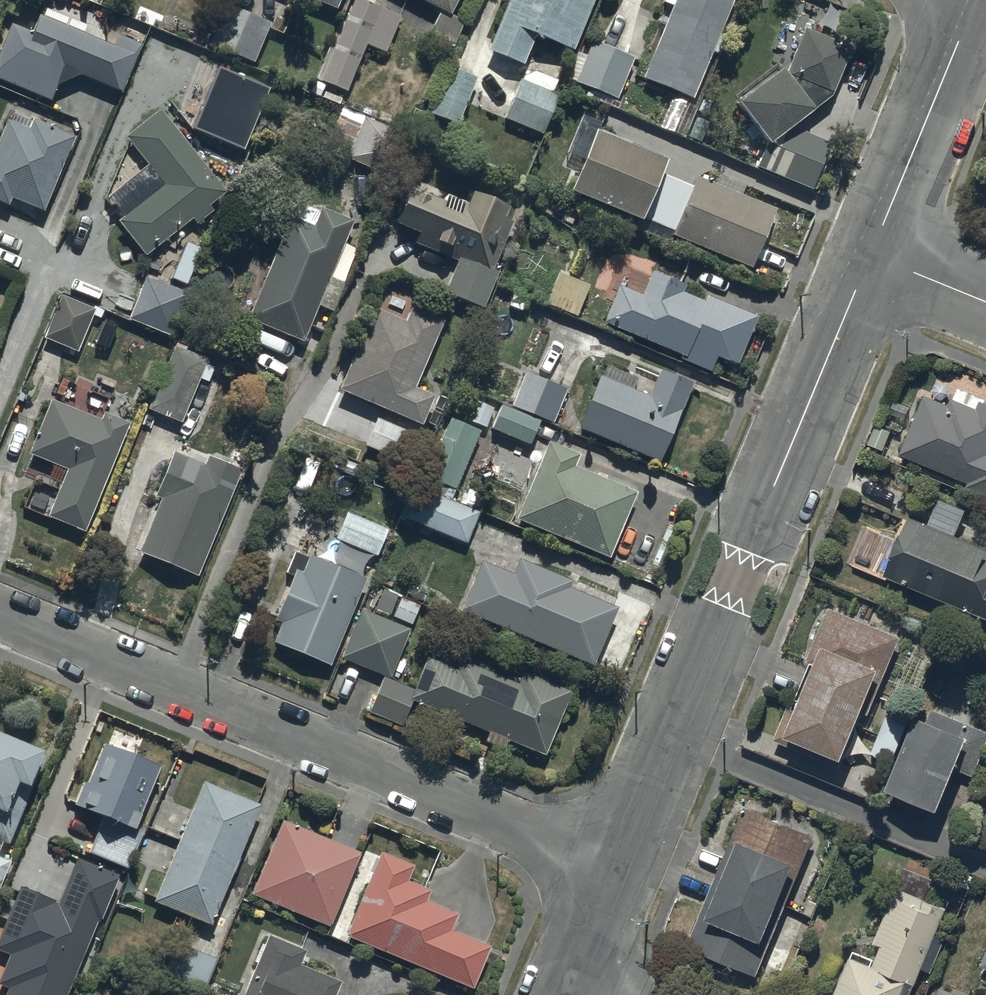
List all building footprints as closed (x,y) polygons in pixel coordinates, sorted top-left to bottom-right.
[(341,22),(312,92),(320,96),(325,84),(347,93),(365,50),(385,58),(401,19),(355,0),(354,0),(344,23),(341,22)] [(342,0),(316,0),(338,9),(342,0)] [(441,9),(429,32),(454,44),(466,20),(452,13),(459,0),(424,0),(441,9)] [(596,0),(510,0),(491,51),(525,64),(536,35),(576,51),(596,0)] [(733,0),(665,0),(665,1),(674,5),(644,77),(692,97),(733,0)] [(224,8),(208,48),(255,66),(270,27),(224,8)] [(0,49),(0,81),(49,102),(56,86),(79,76),(121,94),(142,44),(120,34),(115,45),(41,16),(33,34),(10,25),(0,49)] [(814,112),(813,110),(834,94),(853,46),(804,28),(786,74),(783,70),(737,104),(766,144),(757,165),(816,190),(834,145),(792,128),(814,112)] [(635,58),(594,41),(589,54),(581,51),(569,79),(618,99),(635,58)] [(194,128),(245,150),(272,88),(220,66),(194,128)] [(458,125),(476,77),(450,68),(433,116),(458,125)] [(521,78),(504,117),(542,134),(559,95),(521,78)] [(400,129),(341,107),(328,142),(350,150),(347,159),(383,173),(400,129)] [(126,137),(148,165),(110,195),(125,215),(118,221),(145,255),(192,217),(197,223),(213,210),(208,204),(225,191),(161,109),(126,137)] [(10,119),(0,142),(0,201),(11,206),(15,197),(46,211),(77,137),(34,119),(30,128),(10,119)] [(779,206),(745,192),(749,184),(720,172),(717,179),(702,173),(697,184),(664,170),(669,158),(600,128),(572,191),(643,222),(646,215),(676,228),(674,232),(753,266),(779,206)] [(411,189),(397,222),(422,233),(418,243),(459,260),(447,290),(487,306),(501,271),(495,268),(515,218),(507,215),(510,206),(474,191),(469,203),(446,193),(442,202),(411,189)] [(297,219),(290,216),(247,319),(302,342),(318,305),(333,311),(345,281),(332,276),(355,221),(323,207),(322,211),(304,203),(297,219)] [(621,285),(606,323),(685,355),(684,358),(713,371),(719,356),(739,364),(759,316),(708,295),(705,300),(684,292),(687,285),(654,271),(644,294),(621,285)] [(589,285),(559,274),(547,304),(577,316),(589,285)] [(191,293),(147,277),(131,319),(175,336),(191,293)] [(95,308),(63,295),(46,337),(79,350),(95,308)] [(408,319),(375,305),(340,388),(423,423),(435,395),(416,387),(444,321),(412,308),(408,319)] [(189,346),(176,341),(150,408),(184,421),(208,358),(188,350),(189,346)] [(695,384),(662,371),(652,396),(635,389),(641,377),(609,364),(582,429),(662,462),(695,384)] [(526,375),(513,406),(554,423),(567,392),(526,375)] [(898,459),(966,486),(962,497),(985,506),(985,408),(981,406),(982,402),(954,391),(948,408),(922,398),(898,459)] [(67,470),(47,518),(84,532),(129,421),(105,412),(101,421),(51,401),(29,455),(67,470)] [(476,401),(467,420),(486,428),(495,409),(476,401)] [(530,443),(539,420),(504,406),(494,428),(530,443)] [(453,417),(427,476),(458,489),(484,431),(453,417)] [(421,435),(378,418),(366,445),(409,463),(421,435)] [(515,522),(609,562),(638,493),(575,467),(579,458),(548,444),(515,522)] [(200,576),(242,468),(211,455),(208,463),(174,450),(157,495),(162,497),(140,553),(200,576)] [(487,495),(467,487),(462,502),(482,510),(487,495)] [(468,545),(481,512),(420,488),(407,520),(468,545)] [(926,527),(909,519),(883,579),(985,623),(985,552),(953,538),(964,513),(937,501),(926,527)] [(347,513),(336,539),(377,556),(388,530),(347,513)] [(331,668),(366,580),(297,552),(288,575),(294,577),(277,621),(283,624),(274,645),(331,668)] [(484,561),(463,611),(594,666),(618,608),(572,588),(575,581),(521,558),(514,574),(484,561)] [(412,629),(363,609),(342,657),(391,678),(412,629)] [(861,713),(866,716),(898,638),(826,609),(803,663),(809,665),(790,710),(785,708),(771,743),(837,770),(861,713)] [(428,658),(415,689),(384,677),(370,712),(403,726),(412,703),(547,757),(573,692),(525,672),(520,684),(463,662),(459,670),(428,658)] [(916,717),(883,790),(933,813),(953,769),(970,777),(985,742),(985,734),(931,710),(926,721),(916,717)] [(0,731),(0,853),(4,844),(9,846),(48,751),(0,731)] [(161,767),(105,743),(87,783),(84,782),(74,806),(103,819),(89,852),(129,869),(145,830),(136,826),(161,767)] [(213,925),(263,805),(204,780),(192,811),(162,799),(150,826),(182,839),(156,902),(213,925)] [(813,840),(742,812),(685,952),(756,980),(813,840)] [(284,820),(253,894),(330,927),(361,853),(284,820)] [(415,866),(380,852),(346,936),(475,988),(492,945),(451,928),(457,914),(428,902),(432,892),(409,882),(415,866)] [(11,860),(0,856),(0,888),(11,860)] [(78,858),(60,902),(20,886),(0,935),(0,951),(9,955),(0,978),(0,985),(9,988),(6,994),(67,994),(97,921),(101,922),(120,875),(78,858)] [(944,910),(894,889),(872,944),(880,947),(874,961),(851,952),(833,994),(910,994),(944,910)] [(244,994),(346,994),(338,992),(343,981),(301,965),(307,951),(268,935),(244,994)] [(182,943),(167,978),(203,994),(218,958),(182,943)] [(938,987),(934,994),(958,994),(938,987)]
